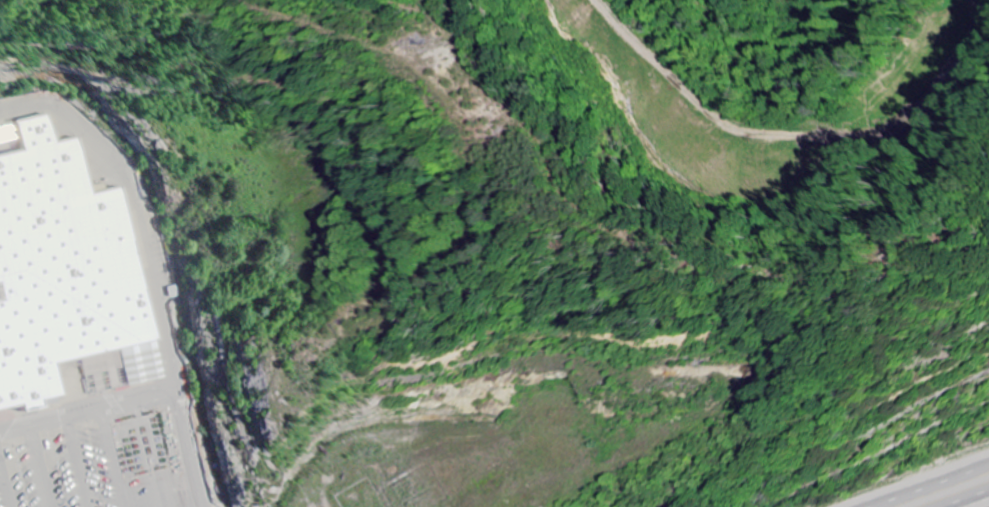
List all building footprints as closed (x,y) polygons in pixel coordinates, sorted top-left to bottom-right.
[(53,364),(155,339),(119,188),(91,194),(78,139),(55,144),(49,115),(14,123),(17,135),(21,151),(0,156),(0,408),(19,403),(21,411),(57,403),(55,395),(60,394),(53,364)]
